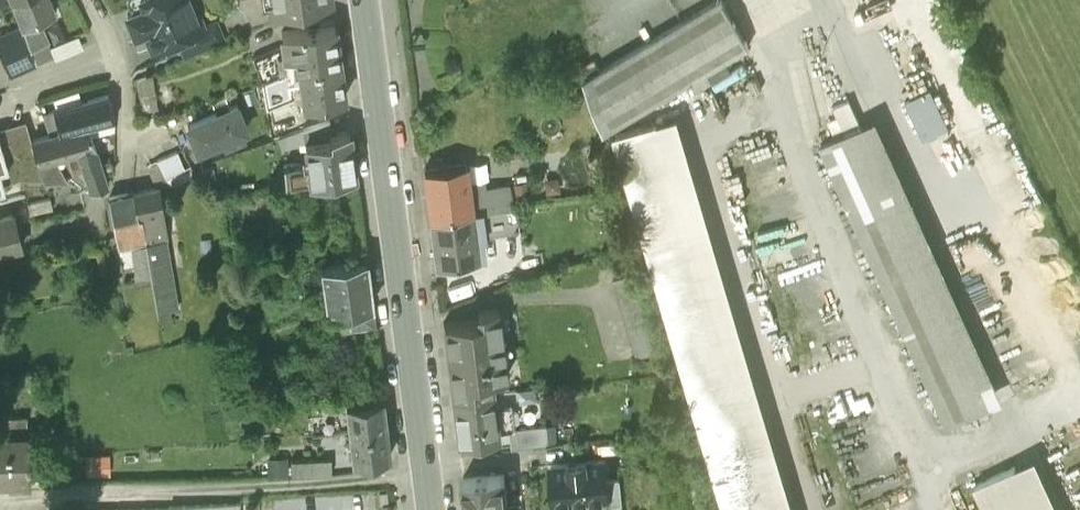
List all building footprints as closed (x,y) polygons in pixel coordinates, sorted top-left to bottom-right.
[(23,25),(35,60),(52,55),(48,45),(46,39),(47,39),(38,18),(55,11),(51,0),(12,0),(23,25)] [(136,8),(127,11),(134,31),(144,28),(152,47),(179,36),(203,27),(203,25),(193,0),(133,0),(136,8)] [(724,0),(714,0),(584,75),(604,127),(690,77),(696,87),(711,78),(706,68),(749,44),(724,0)] [(215,21),(203,25),(203,27),(179,36),(184,51),(221,36),(215,21)] [(295,66),(299,65),(338,60),(334,21),(281,29),(283,43),(284,53),(293,52),(295,66)] [(35,60),(23,25),(0,35),(0,47),(4,56),(8,54),(15,69),(35,60)] [(77,34),(48,45),(52,55),(53,58),(82,46),(77,34)] [(252,55),(260,78),(295,66),(293,52),(284,53),(283,43),(252,55)] [(344,95),(338,60),(299,65),(302,86),(304,101),(315,100),(315,105),(331,103),(329,98),(344,95)] [(302,86),(299,65),(295,66),(260,78),(265,105),(293,95),(292,87),(302,86)] [(158,108),(152,68),(138,74),(143,109),(158,108)] [(928,136),(953,125),(935,84),(910,95),(928,136)] [(53,108),(59,129),(80,124),(88,122),(113,117),(107,92),(53,108)] [(834,104),(846,129),(861,122),(850,97),(834,104)] [(236,103),(187,122),(196,147),(246,128),(236,103)] [(42,112),(47,133),(59,129),(53,108),(42,112)] [(678,111),(616,129),(730,509),(798,509),(678,111)] [(846,129),(821,140),(948,422),(1004,397),(877,115),(861,122),(846,129)] [(304,139),(330,135),(330,130),(332,130),(329,116),(302,125),(304,139)] [(88,122),(80,124),(85,146),(79,148),(91,188),(106,184),(102,171),(111,168),(108,157),(99,158),(88,122)] [(37,161),(53,156),(65,150),(79,148),(85,146),(80,124),(59,129),(47,133),(31,141),(37,161)] [(31,141),(27,125),(0,133),(0,187),(4,186),(3,182),(19,177),(42,177),(37,161),(31,141)] [(353,172),(347,127),(332,130),(330,130),(330,135),(304,139),(307,163),(304,167),(297,162),(283,163),(285,181),(353,172)] [(176,149),(145,162),(153,182),(163,177),(168,188),(196,175),(190,163),(183,165),(176,149)] [(65,181),(53,156),(37,161),(42,177),(43,179),(65,181)] [(424,170),(430,217),(471,211),(468,184),(465,164),(424,170)] [(485,182),(468,184),(471,211),(479,210),(512,205),(533,202),(531,187),(533,187),(531,176),(508,180),(509,184),(485,188),(485,182)] [(159,185),(132,190),(135,214),(140,242),(164,237),(167,236),(159,185)] [(132,243),(140,242),(135,214),(132,190),(109,195),(118,246),(132,243)] [(49,197),(27,202),(30,213),(52,208),(49,197)] [(515,226),(512,205),(479,210),(482,231),(515,226)] [(477,257),(471,211),(430,217),(436,262),(477,257)] [(12,212),(0,215),(0,252),(21,246),(12,212)] [(170,317),(169,307),(176,305),(164,237),(140,242),(144,274),(151,273),(157,319),(170,317)] [(135,275),(144,274),(140,242),(132,243),(135,275)] [(321,262),(327,310),(371,304),(365,256),(321,262)] [(614,277),(637,354),(663,347),(640,270),(614,277)] [(374,322),(371,304),(327,310),(330,328),(374,322)] [(443,323),(452,394),(491,390),(489,377),(507,375),(498,307),(477,309),(478,318),(443,323)] [(356,342),(355,333),(333,336),(334,345),(356,342)] [(493,404),(491,390),(452,394),(457,440),(498,436),(497,429),(508,428),(514,427),(513,423),(519,419),(517,408),(511,406),(510,401),(493,404)] [(345,401),(348,429),(386,424),(383,396),(365,398),(364,392),(357,393),(357,399),(345,401)] [(0,438),(0,483),(30,481),(27,417),(8,418),(9,438),(0,438)] [(390,455),(386,424),(348,429),(352,459),(390,455)] [(508,428),(510,448),(547,444),(545,424),(514,427),(508,428)] [(975,481),(988,509),(1061,509),(1035,454),(975,481)] [(285,456),(267,456),(267,473),(286,473),(285,456)] [(331,472),(331,457),(291,458),(291,473),(331,472)] [(610,479),(609,460),(552,465),(556,504),(612,499),(610,479)] [(466,509),(508,509),(504,473),(462,477),(466,509)] [(625,477),(610,479),(612,499),(613,506),(628,505),(625,477)] [(239,501),(169,504),(169,506),(79,509),(239,509),(239,501)]
